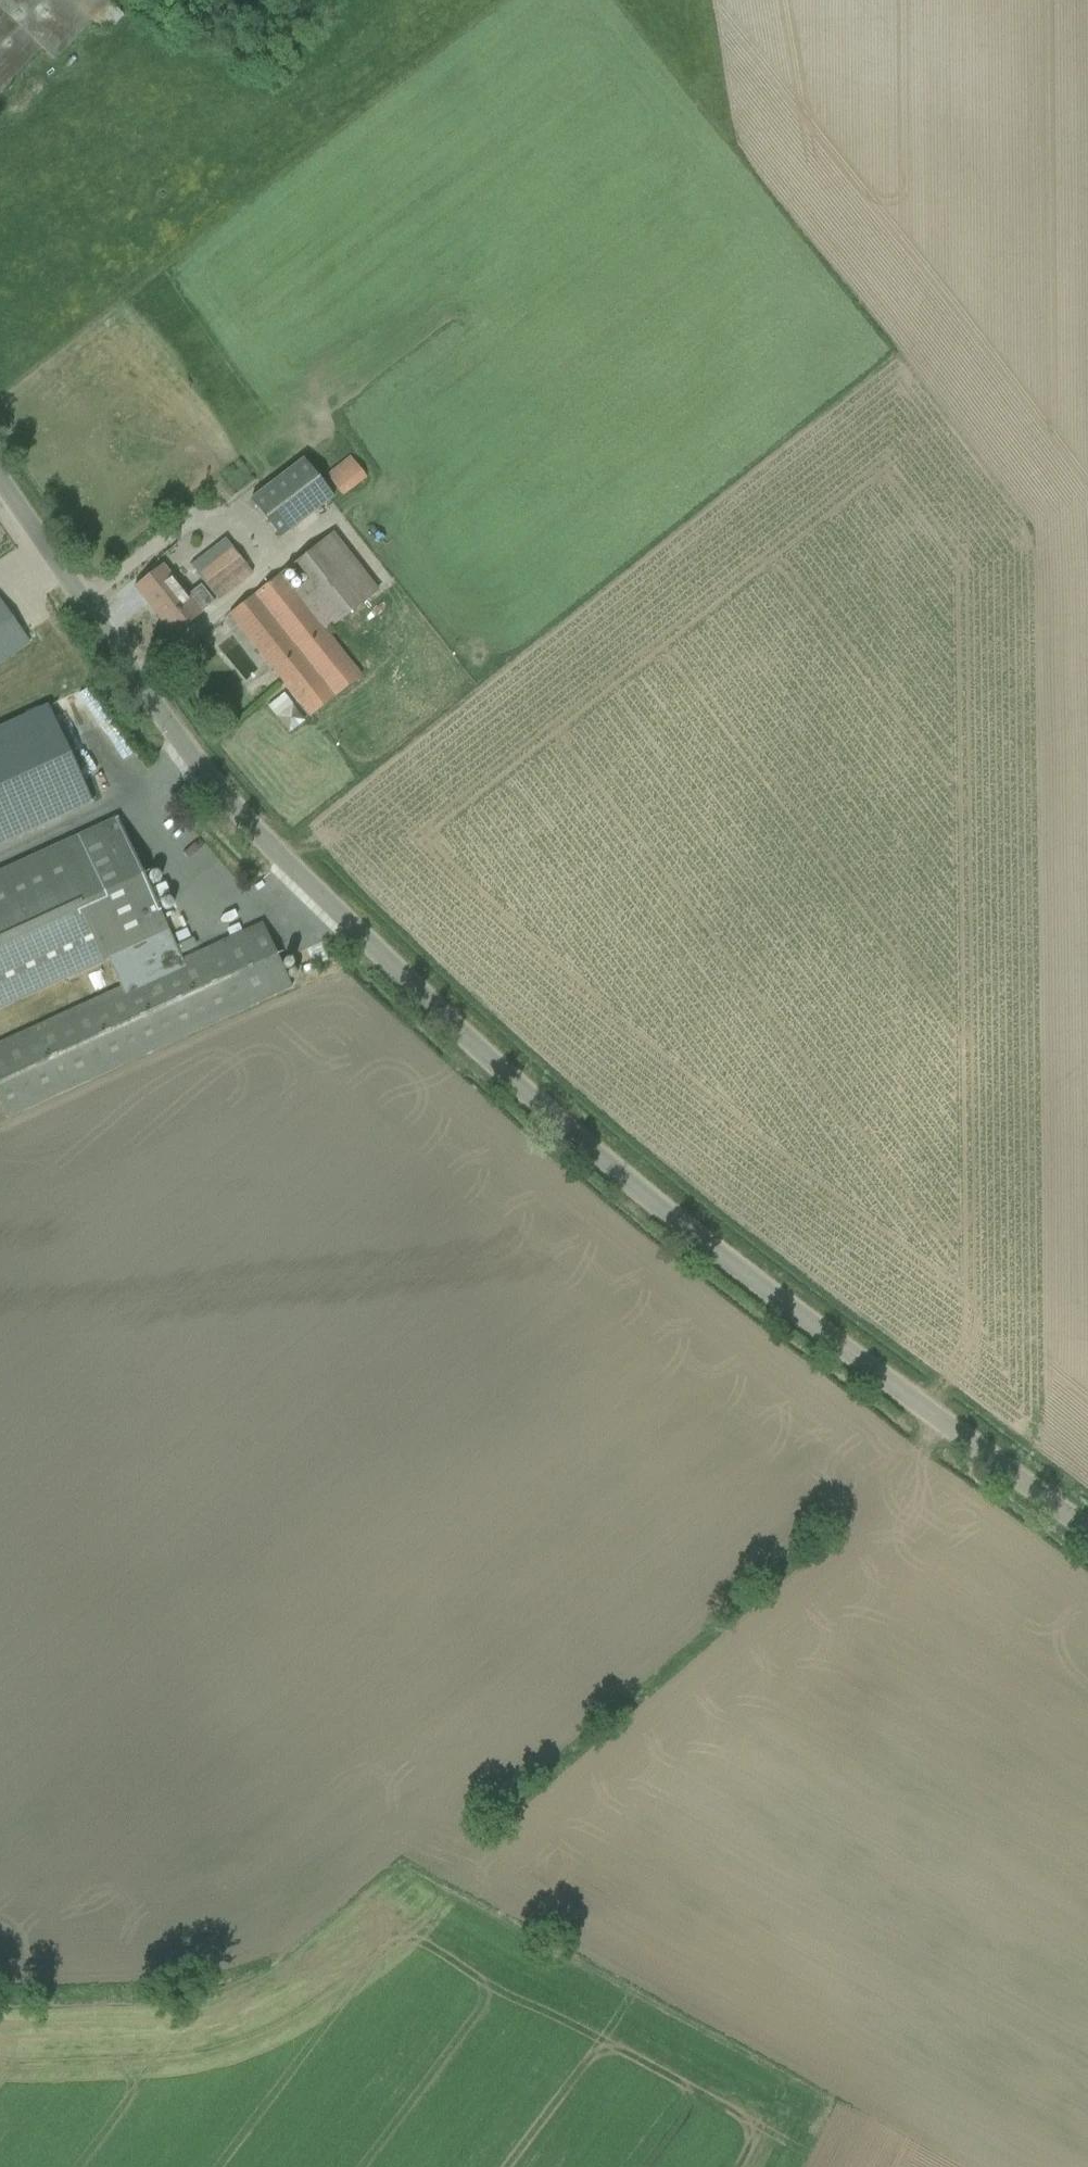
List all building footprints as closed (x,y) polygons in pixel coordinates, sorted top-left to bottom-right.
[(41,47),(52,58),(92,19),(110,3),(113,0),(0,0),(0,90),(41,47)] [(352,455),(328,474),(345,495),(369,476),(352,455)] [(302,457),(249,498),(280,537),(332,496),(302,457)] [(325,631),(376,591),(331,533),(294,562),(308,579),(293,592),(279,574),(228,614),(309,717),(361,676),(325,631)] [(217,599),(251,573),(232,548),(198,574),(217,599)] [(162,564),(151,573),(134,586),(173,636),(201,614),(199,612),(211,602),(197,585),(186,595),(162,564)] [(28,642),(0,602),(0,661),(28,642)] [(0,735),(0,845),(92,803),(50,712),(0,735)] [(105,957),(119,988),(181,959),(154,899),(149,887),(117,819),(0,872),(0,1005),(105,957)] [(163,880),(149,887),(154,899),(169,892),(163,880)] [(5,1119),(279,993),(291,987),(261,922),(181,959),(119,988),(0,1042),(0,1109),(5,1119)] [(189,927),(174,934),(183,955),(198,949),(189,927)]
